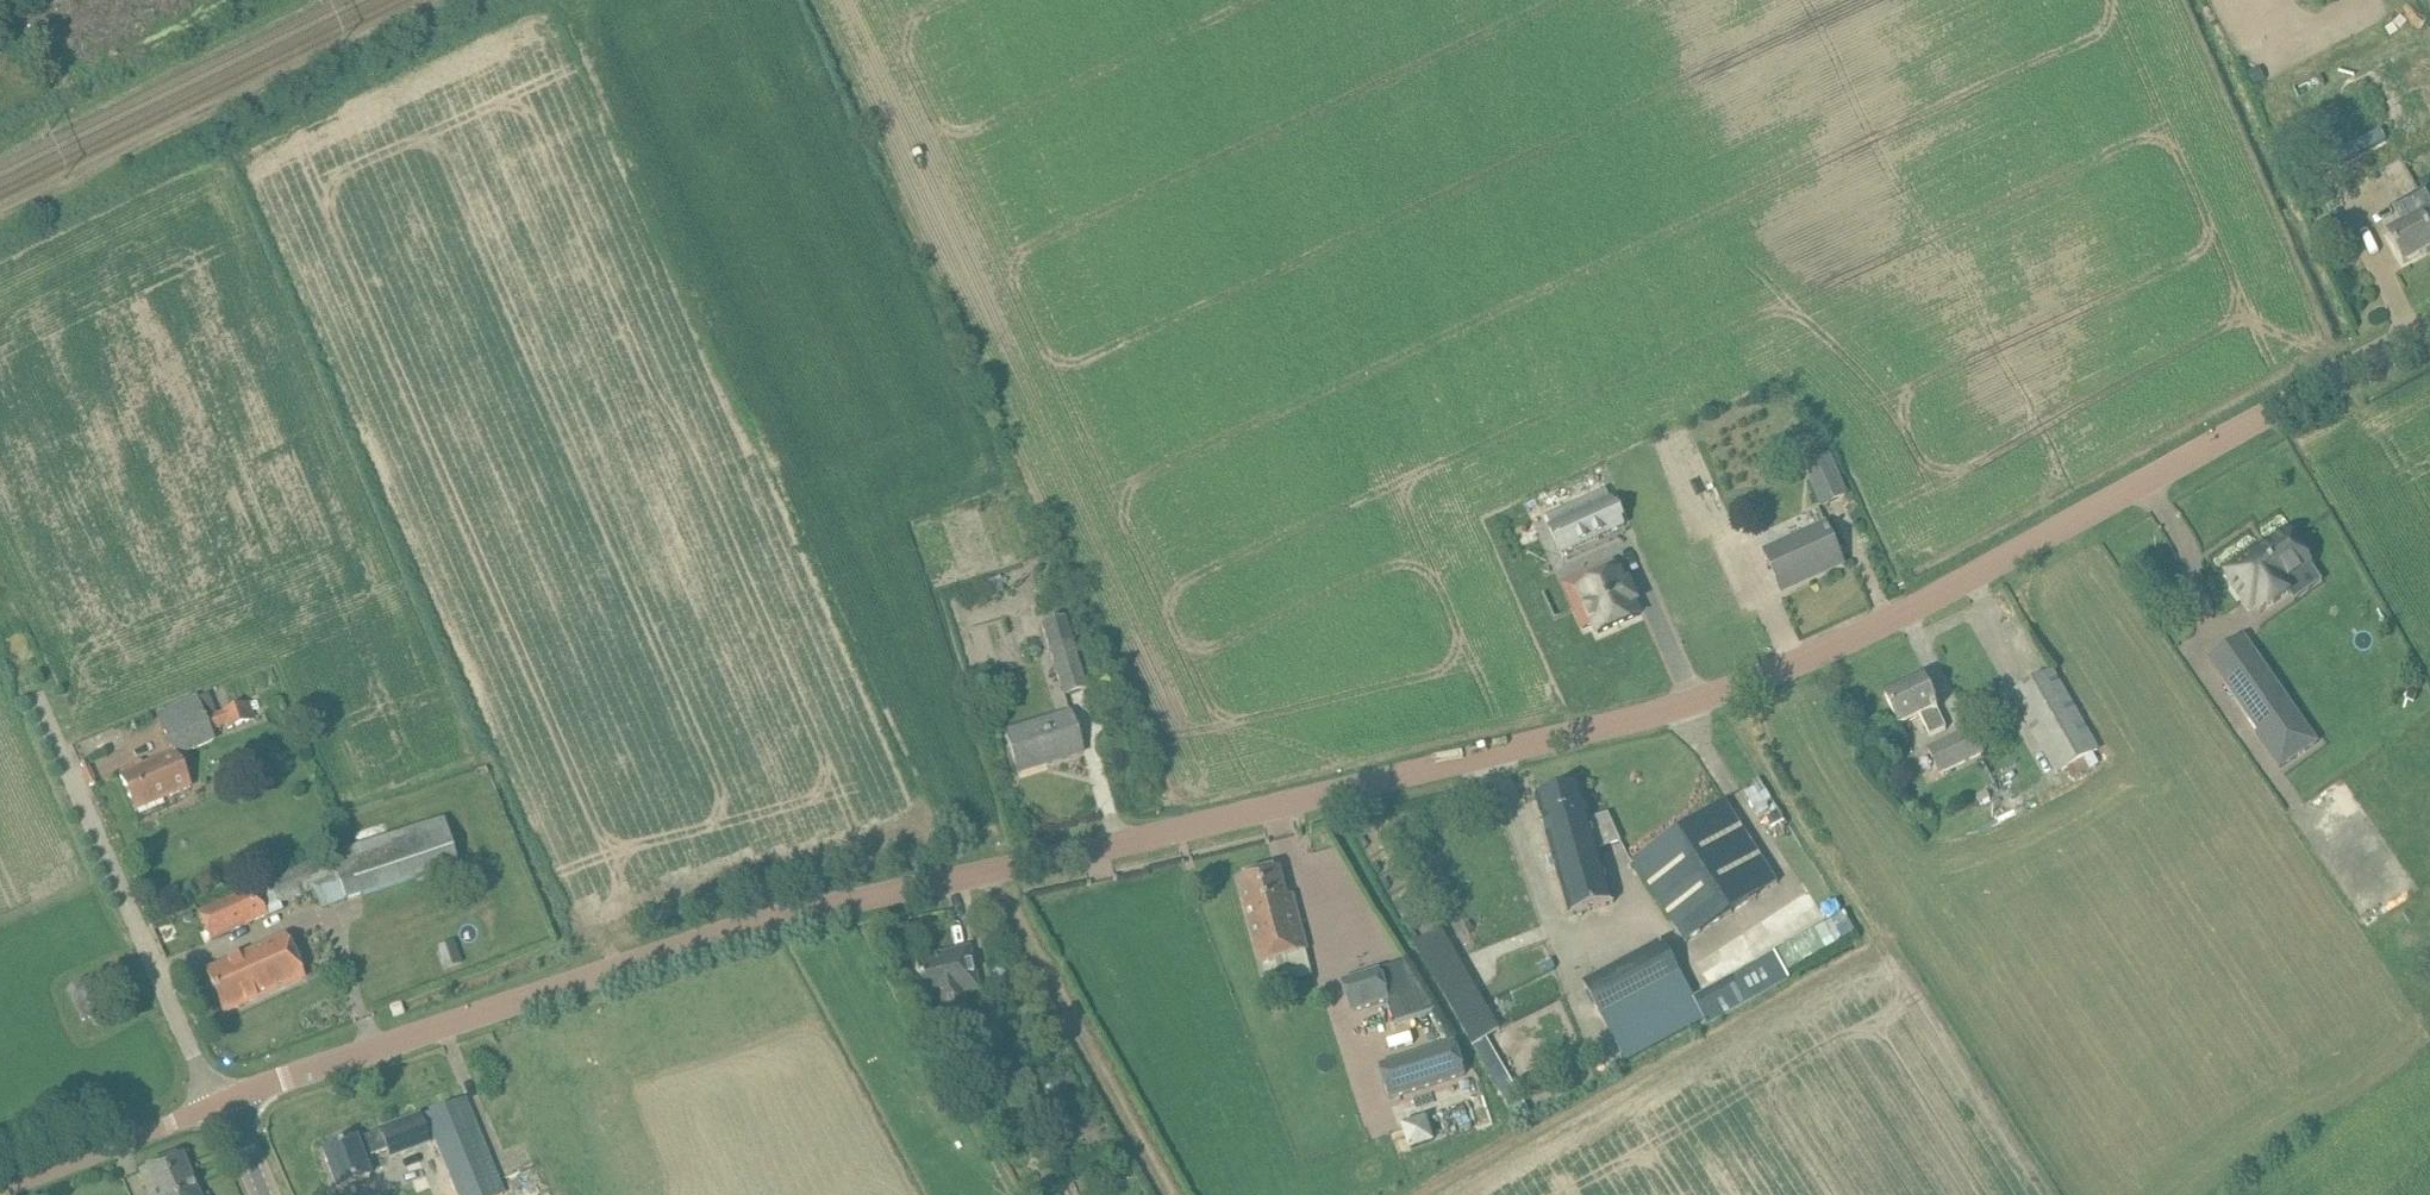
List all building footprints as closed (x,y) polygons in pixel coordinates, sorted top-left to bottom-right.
[(2388,235),(2404,264),(2429,249),(2429,232),(2425,223),(2429,221),(2429,189),(2429,187),(2393,207),(2404,227),(2388,235)] [(1833,458),(1807,468),(1823,507),(1847,498),(1846,495),(1833,458)] [(1606,489),(1547,516),(1551,525),(1548,526),(1561,556),(1564,555),(1624,528),(1626,527),(1623,520),(1626,519),(1618,502),(1615,504),(1613,498),(1611,498),(1606,489)] [(1826,525),(1764,552),(1782,592),(1844,564),(1826,525)] [(2257,547),(2223,571),(2234,586),(2232,587),(2249,611),(2255,607),(2260,614),(2268,608),(2289,594),(2284,587),(2312,567),(2313,567),(2287,530),(2258,550),(2257,547)] [(1585,604),(1574,609),(1583,629),(1594,625),(1599,635),(1639,616),(1633,603),(1636,602),(1628,584),(1625,586),(1619,573),(1618,573),(1579,591),(1585,604)] [(1066,618),(1041,625),(1048,649),(1062,698),(1087,691),(1073,642),(1066,618)] [(2253,663),(2224,683),(2258,733),(2256,734),(2281,769),(2318,743),(2293,708),(2287,712),(2281,703),(2253,663)] [(2052,672),(2013,695),(2060,773),(2067,768),(2091,754),(2098,750),(2052,672)] [(1924,678),(1886,696),(1896,718),(1900,727),(1921,717),(1930,737),(1947,730),(1937,709),(1938,709),(1924,678)] [(196,697),(155,714),(164,731),(171,747),(208,732),(226,724),(228,731),(257,719),(251,702),(217,716),(209,695),(197,700),(196,697)] [(1070,716),(1006,735),(1011,752),(1018,774),(1081,755),(1075,732),(1070,716)] [(1971,728),(1929,747),(1941,772),(1982,753),(1971,728)] [(174,752),(120,776),(135,811),(157,802),(189,787),(174,752)] [(2091,754),(2067,768),(2074,782),(2099,769),(2091,754)] [(1580,786),(1537,799),(1544,822),(1571,917),(1614,905),(1599,850),(1621,843),(1610,820),(1602,819),(1591,823),(1587,809),(1580,786)] [(1725,803),(1633,863),(1685,943),(1778,883),(1725,803)] [(330,854),(325,857),(335,880),(344,901),(458,866),(444,819),(330,854)] [(325,857),(268,882),(278,904),(313,889),(324,884),(335,880),(325,857)] [(1260,873),(1240,879),(1246,902),(1262,962),(1275,958),(1307,950),(1298,918),(1292,895),(1287,897),(1279,868),(1260,873)] [(268,882),(200,913),(213,942),(280,911),(278,904),(268,882)] [(1441,929),(1414,945),(1473,1046),(1501,1030),(1441,929)] [(1820,953),(1808,933),(1775,953),(1786,972),(1820,953)] [(285,940),(207,974),(224,1014),(302,979),(285,940)] [(1662,942),(1585,984),(1602,1017),(1628,1064),(1704,1021),(1707,1027),(1791,979),(1786,972),(1775,953),(1694,1000),(1679,973),(1662,942)] [(442,969),(457,964),(451,946),(436,950),(442,969)] [(936,963),(915,968),(921,991),(923,999),(931,997),(936,1016),(968,1009),(965,996),(979,992),(975,977),(970,954),(955,957),(954,952),(934,957),(936,963)] [(1381,969),(1340,981),(1350,1015),(1391,1003),(1397,1023),(1435,1012),(1404,962),(1381,969)] [(92,978),(69,989),(83,1021),(107,1011),(92,978)] [(1455,1043),(1379,1067),(1389,1099),(1466,1075),(1455,1043)] [(323,1152),(337,1190),(371,1177),(365,1159),(387,1151),(389,1158),(390,1161),(431,1146),(430,1143),(434,1142),(450,1181),(455,1194),(503,1194),(465,1102),(421,1118),(420,1116),(380,1130),(381,1132),(323,1152)] [(1425,1118),(1402,1125),(1409,1148),(1432,1141),(1425,1118)] [(140,1172),(149,1194),(199,1194),(182,1155),(140,1172)]
